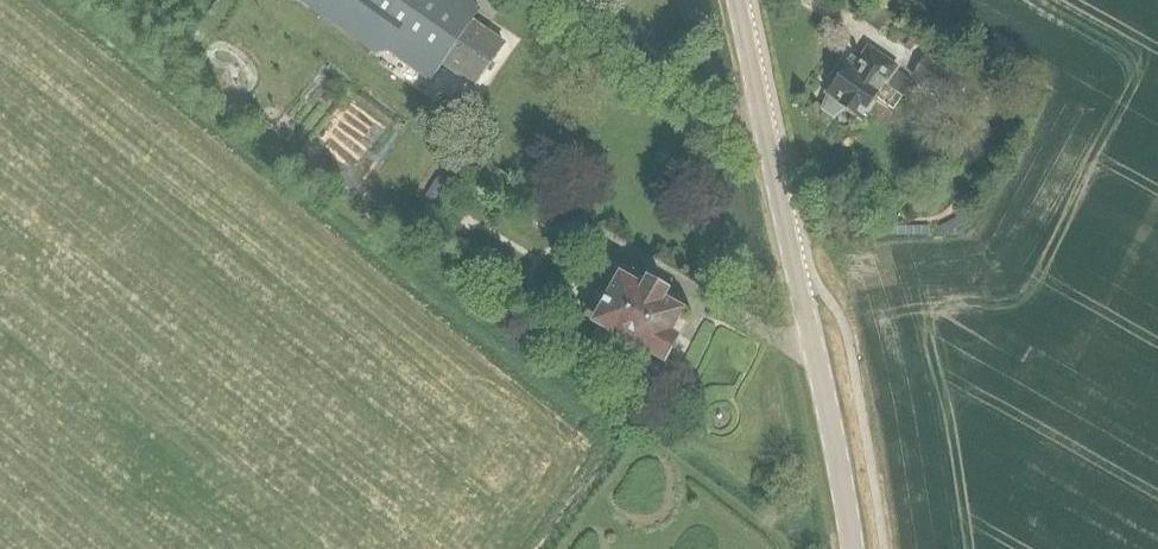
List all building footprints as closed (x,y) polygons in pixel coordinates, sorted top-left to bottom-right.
[(370,46),(388,48),(430,78),(442,61),(476,85),(505,44),(472,20),(480,10),(471,0),(306,0),(370,46)] [(886,86),(897,68),(867,48),(858,62),(851,58),(844,68),(842,67),(834,70),(826,82),(829,84),(826,88),(830,91),(826,96),(821,109),(832,116),(843,106),(861,118),(883,84),(886,86)] [(948,75),(951,70),(925,52),(909,75),(935,93),(948,75)] [(451,89),(459,76),(443,65),(435,78),(451,89)] [(951,70),(948,75),(969,89),(976,80),(954,66),(951,70)] [(672,329),(683,310),(662,298),(667,291),(633,271),(628,280),(611,269),(594,297),(607,305),(596,324),(599,326),(594,335),(598,343),(635,365),(644,363),(649,354),(657,359),(660,355),(669,353),(674,344),(671,337),(673,333),(672,329)]
